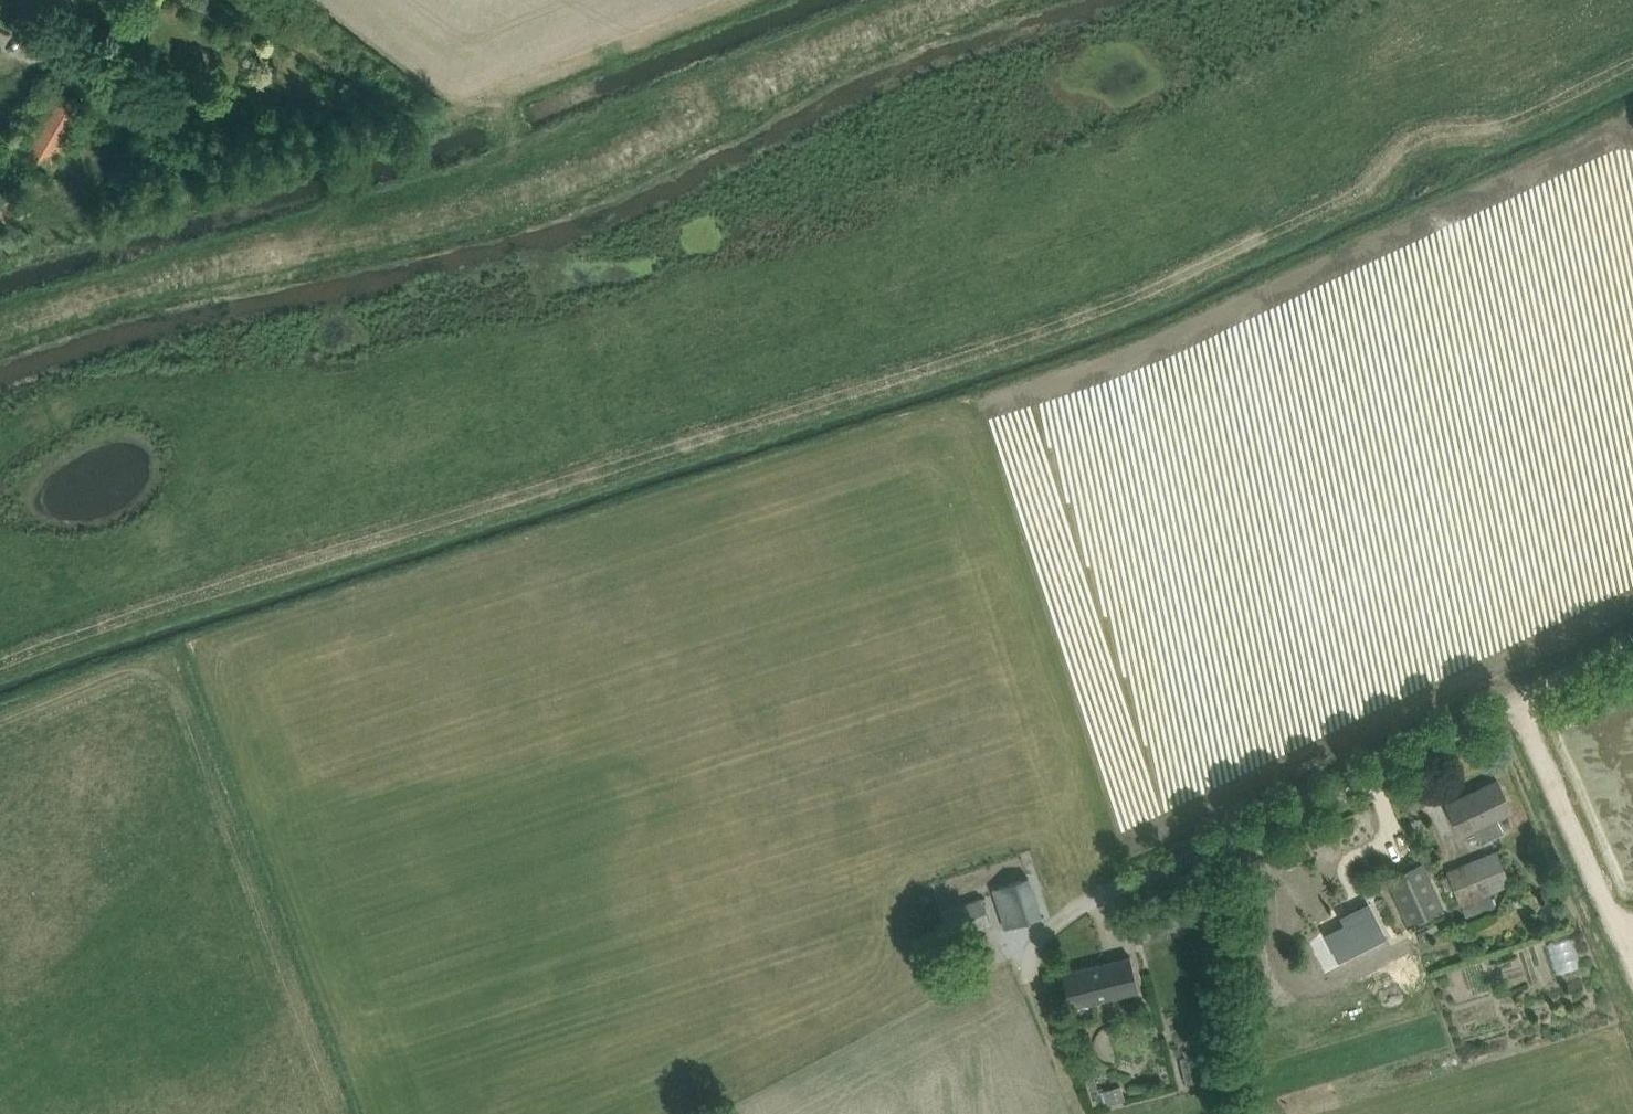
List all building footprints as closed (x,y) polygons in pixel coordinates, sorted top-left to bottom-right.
[(88,110),(57,91),(23,149),(53,168),(88,110)] [(1462,835),(1475,829),(1481,842),(1503,831),(1497,818),(1513,811),(1498,779),(1447,804),(1462,835)] [(1447,870),(1456,891),(1467,917),(1495,906),(1490,894),(1511,886),(1496,850),(1447,870)] [(1388,877),(1397,897),(1409,925),(1443,910),(1431,882),(1422,862),(1388,877)] [(1006,928),(1041,916),(1028,877),(993,889),(1006,928)] [(941,912),(948,932),(950,936),(990,923),(988,917),(982,898),(941,912)] [(1586,953),(1530,961),(1533,985),(1590,977),(1586,953)] [(1130,956),(1062,973),(1071,1007),(1139,989),(1130,956)] [(1119,1084),(1103,1089),(1107,1103),(1124,1098),(1119,1084)]
